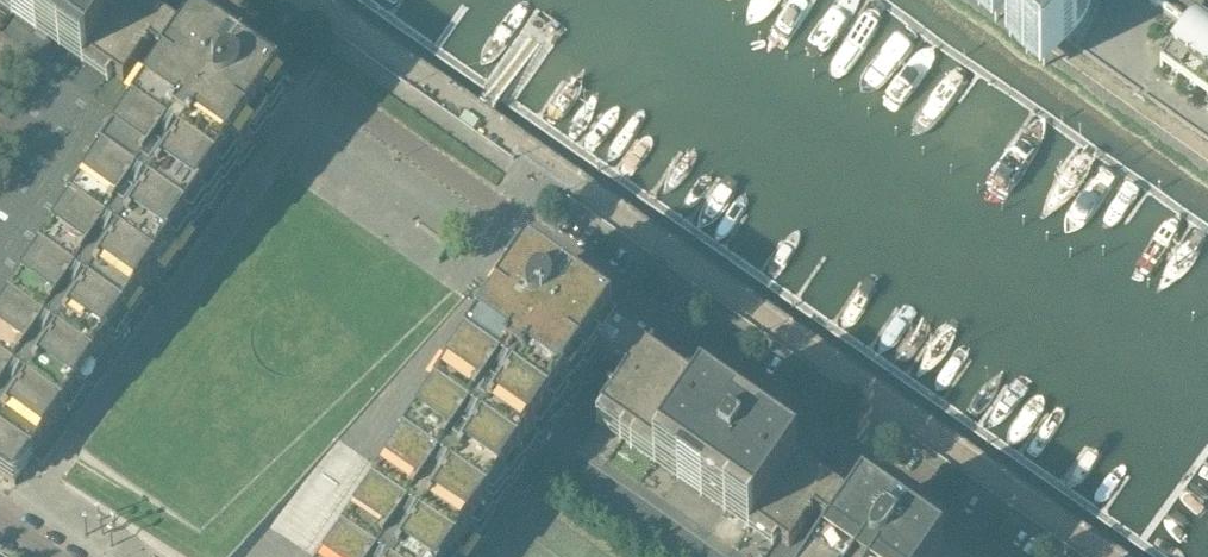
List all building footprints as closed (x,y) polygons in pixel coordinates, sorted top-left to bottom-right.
[(15,487),(33,462),(43,469),(61,443),(153,312),(143,304),(157,285),(167,292),(261,157),(251,150),(282,106),(130,0),(0,0),(0,82),(12,66),(40,87),(11,126),(0,117),(0,146),(1,145),(28,164),(0,203),(0,477),(15,487)] [(993,28),(1005,14),(1015,23),(1025,13),(1028,15),(1005,40),(1040,73),(1039,73),(1040,74),(1069,44),(1077,35),(1085,22),(1086,20),(1088,16),(1089,12),(1090,7),(1091,3),(1091,0),(963,0),(993,28)] [(1146,0),(1187,31),(1197,18),(1207,3),(1207,0),(1145,0),(1146,0)] [(1187,31),(1160,69),(1179,83),(1181,80),(1207,42),(1207,26),(1197,18),(1187,31)] [(1181,80),(1179,83),(1197,95),(1207,79),(1207,42),(1181,80)] [(1197,95),(1207,103),(1207,79),(1197,95)] [(536,470),(624,345),(529,279),(498,324),(488,317),(394,451),(404,458),(391,478),(381,471),(320,556),(476,556),(536,470)] [(865,514),(819,482),(624,345),(536,470),(660,556),(834,556),(865,514)] [(865,514),(834,556),(926,556),(865,514)]
